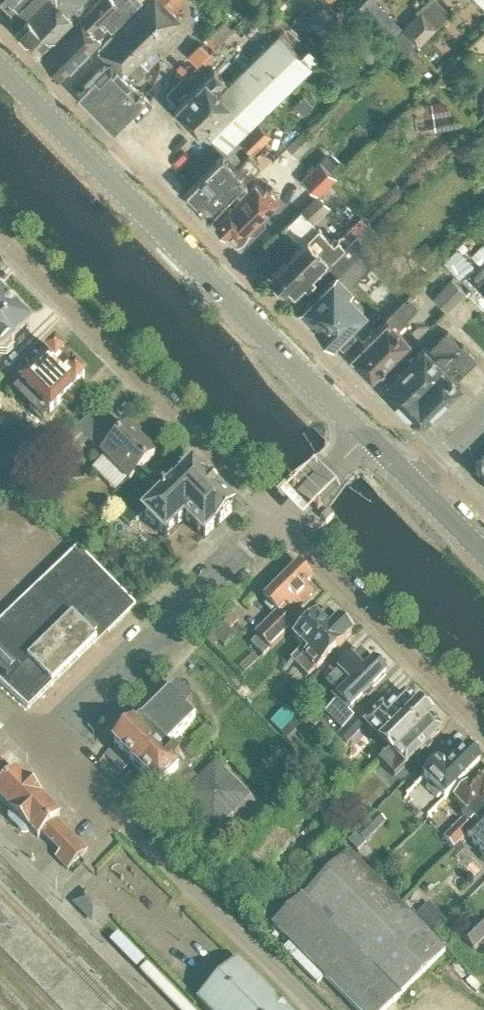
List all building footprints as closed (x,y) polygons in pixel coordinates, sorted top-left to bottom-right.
[(20,6),(15,11),(15,22),(30,38),(29,38),(41,51),(75,16),(70,12),(81,0),(26,0),(20,6)] [(101,21),(103,19),(113,30),(120,22),(142,0),(96,0),(44,53),(63,72),(78,56),(80,58),(102,36),(99,33),(106,26),(101,21)] [(180,0),(145,0),(99,47),(110,58),(80,89),(115,124),(132,107),(139,113),(153,99),(134,80),(149,66),(141,58),(182,16),(173,7),(180,0)] [(390,36),(402,24),(378,0),(355,0),(390,36)] [(421,7),(401,28),(415,42),(417,44),(437,24),(421,7)] [(227,18),(212,32),(220,40),(235,26),(227,18)] [(349,39),(370,60),(385,46),(364,24),(349,39)] [(410,47),(415,42),(401,28),(390,39),(404,53),(410,47)] [(230,83),(215,69),(178,106),(202,129),(206,126),(208,128),(228,148),(241,136),(254,149),(272,132),(259,118),(313,65),(312,64),(319,57),(310,48),(303,55),(281,33),(230,83)] [(286,145),(296,156),(316,137),(305,126),(286,145)] [(320,158),(301,176),(318,193),(337,175),(336,174),(346,163),(331,148),(320,159),(320,158)] [(227,150),(208,168),(187,188),(208,209),(212,213),(262,163),(251,152),(240,163),(227,150)] [(266,211),(282,196),(275,189),(277,187),(275,185),(273,187),(268,183),(265,186),(258,179),(218,218),(218,222),(223,227),(228,227),(239,238),(250,227),(252,229),(257,229),(268,217),(268,213),(266,211)] [(310,224),(330,204),(318,193),(298,213),(310,224)] [(369,221),(346,243),(329,260),(339,271),(305,305),(321,321),(321,324),(322,326),(322,328),(323,329),(324,330),(325,331),(327,332),(330,333),(332,333),(333,333),(335,335),(337,334),(345,342),(356,330),(348,322),(365,305),(354,293),(358,289),(355,286),(357,283),(353,279),(387,244),(372,229),(375,226),(369,221)] [(296,293),(329,260),(346,243),(339,236),(335,240),(320,225),(273,272),(275,273),(274,274),(274,275),(274,277),(275,279),(275,280),(276,281),(277,282),(278,283),(279,283),(281,284),(282,284),(284,283),(286,285),(287,284),(296,293)] [(468,246),(463,241),(458,245),(463,250),(468,246)] [(464,276),(474,266),(456,249),(446,259),(464,276)] [(466,290),(451,277),(433,296),(448,310),(466,290)] [(405,321),(420,306),(414,299),(417,295),(413,291),(351,352),(373,374),(399,348),(402,348),(407,343),(407,340),(409,337),(400,328),(406,322),(405,321)] [(31,326),(0,295),(0,358),(8,358),(14,352),(14,343),(31,326)] [(459,377),(478,357),(463,342),(462,344),(447,329),(429,347),(425,343),(384,384),(421,421),(462,380),(459,377)] [(73,409),(86,397),(79,390),(85,383),(77,374),(81,370),(69,358),(65,362),(56,353),(15,393),(44,423),(66,401),(73,409)] [(121,437),(97,412),(77,432),(130,484),(156,458),(152,454),(152,451),(147,445),(144,446),(128,430),(121,437)] [(235,513),(193,469),(165,497),(164,496),(161,498),(149,486),(118,516),(132,530),(144,519),(167,541),(185,523),(204,542),(216,530),(217,531),(235,513)] [(327,525),(334,517),(330,513),(329,512),(321,519),(327,525)] [(137,610),(79,551),(0,628),(0,682),(31,710),(55,687),(54,686),(97,643),(84,630),(95,619),(110,635),(137,610)] [(288,623),(315,596),(307,589),(314,582),(299,567),(264,601),(277,614),(255,637),(258,640),(272,654),(295,630),(288,623)] [(315,673),(351,638),(350,637),(350,634),(343,627),(339,627),(338,625),(337,626),(326,616),(319,623),(316,621),(295,642),(304,651),(292,664),(308,679),(314,672),(315,673)] [(272,654),(258,640),(251,647),(265,661),(272,654)] [(351,715),(386,680),(385,678),(384,674),(379,670),(377,670),(374,667),(373,668),(361,657),(352,665),(351,664),(338,676),(339,677),(327,689),(336,698),(332,702),(335,705),(324,715),(342,734),(347,729),(354,722),(348,717),(350,715),(351,715)] [(227,810),(240,798),(228,785),(232,781),(216,763),(208,771),(209,770),(200,779),(191,769),(193,767),(179,753),(181,751),(175,744),(197,722),(188,712),(194,706),(178,690),(170,698),(169,698),(136,730),(135,730),(134,731),(126,731),(118,739),(117,748),(107,758),(124,774),(133,765),(159,793),(173,780),(202,810),(198,815),(214,831),(231,814),(227,810)] [(420,736),(432,724),(433,723),(432,722),(433,719),(432,718),(431,714),(429,712),(428,711),(425,710),(422,710),(420,711),(419,710),(418,711),(407,699),(395,711),(396,712),(392,716),(386,710),(367,729),(383,746),(382,747),(389,754),(390,755),(415,731),(420,736)] [(442,735),(432,724),(420,736),(415,731),(390,755),(389,754),(379,764),(394,780),(405,768),(406,770),(442,735)] [(446,804),(481,770),(479,768),(480,763),(474,758),(468,757),(467,756),(466,757),(458,749),(446,761),(445,760),(437,768),(438,769),(436,771),(434,771),(433,772),(430,773),(429,774),(427,776),(427,777),(426,779),(426,781),(425,782),(430,787),(426,791),(437,803),(441,799),(446,804)] [(14,777),(0,763),(0,790),(14,777)] [(56,822),(60,819),(41,800),(41,799),(24,782),(24,783),(16,774),(14,777),(0,790),(0,802),(0,803),(12,814),(9,817),(9,821),(11,823),(22,835),(27,835),(29,833),(30,832),(38,840),(41,837),(60,856),(56,860),(68,872),(69,871),(80,861),(87,854),(56,822)] [(483,826),(483,780),(472,793),(469,790),(455,804),(466,816),(462,819),(470,828),(474,824),(480,830),(483,826)] [(373,815),(365,807),(354,818),(362,826),(373,815)] [(434,831),(448,817),(439,809),(425,823),(434,831)] [(366,845),(386,825),(376,815),(356,836),(366,845)] [(460,848),(473,835),(462,824),(444,842),(455,853),(460,848)] [(480,830),(468,841),(483,857),(483,826),(480,830)] [(453,855),(457,859),(463,854),(463,850),(460,848),(455,853),(453,855)] [(350,858),(305,902),(304,901),(275,929),(354,1009),(393,1009),(447,956),(350,858)] [(102,913),(85,896),(76,905),(92,922),(102,913)] [(430,936),(444,923),(429,908),(415,921),(430,936)] [(460,939),(474,952),(483,942),(483,915),(460,939)] [(237,963),(197,1003),(204,1009),(284,1009),(237,963)]
